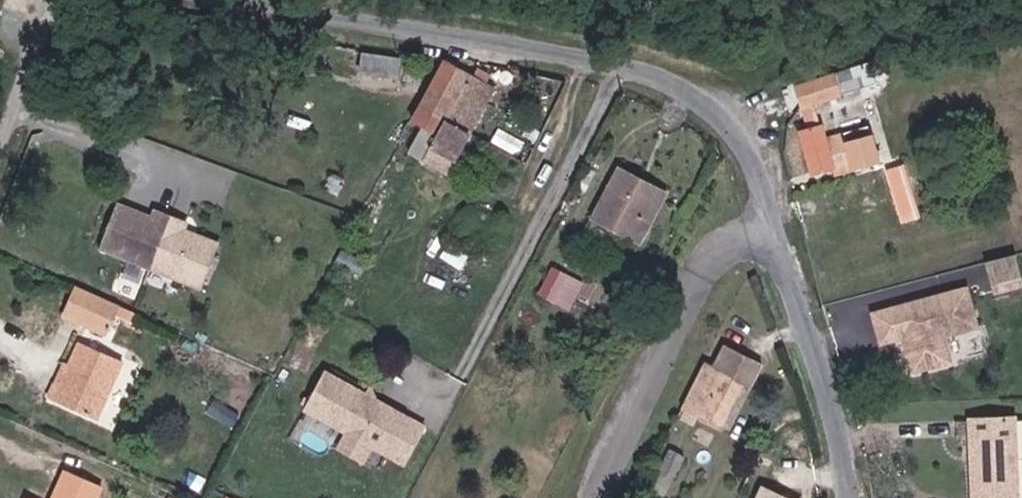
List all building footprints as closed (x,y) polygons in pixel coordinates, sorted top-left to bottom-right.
[(364,50),(362,71),(402,75),(404,54),(364,50)] [(436,115),(466,127),(488,76),(480,72),(455,60),(437,52),(406,112),(422,119),(431,122),(436,115)] [(458,54),(455,60),(480,72),(483,66),(458,54)] [(805,92),(841,80),(833,60),(797,72),(805,92)] [(861,150),(892,143),(883,114),(855,122),(852,111),(833,116),(831,110),(805,118),(819,162),(842,156),(841,146),(859,142),(861,150)] [(408,148),(448,168),(466,127),(436,115),(431,122),(422,119),(408,148)] [(605,184),(617,190),(641,140),(628,134),(605,184)] [(617,190),(650,206),(668,167),(646,157),(650,144),(641,140),(617,190)] [(914,201),(921,199),(919,180),(909,183),(914,201)] [(97,252),(172,284),(191,244),(182,240),(187,230),(156,216),(152,226),(138,220),(139,216),(118,207),(97,252)] [(172,284),(200,296),(220,252),(198,243),(197,247),(191,244),(172,284)] [(1013,291),(1006,261),(977,268),(984,297),(1013,291)] [(552,263),(538,292),(571,308),(585,279),(552,263)] [(78,305),(120,323),(128,305),(86,286),(78,305)] [(966,334),(961,313),(958,295),(940,299),(867,317),(874,348),(898,344),(900,351),(892,353),(898,380),(939,371),(933,341),(950,337),(966,334)] [(58,394),(110,416),(140,352),(93,332),(83,354),(77,351),(71,362),(78,365),(73,377),(67,374),(58,394)] [(956,368),(950,337),(933,341),(939,371),(956,368)] [(706,413),(741,431),(767,378),(760,374),(732,362),(706,413)] [(424,455),(442,420),(361,376),(343,415),(386,436),(409,448),(424,455)] [(1010,497),(1005,417),(965,419),(969,497),(1010,497)] [(378,453),(401,464),(409,448),(386,436),(378,453)] [(668,470),(680,475),(695,447),(683,442),(668,470)] [(121,471),(87,456),(69,497),(109,497),(121,471)] [(755,497),(801,497),(762,482),(755,497)]
